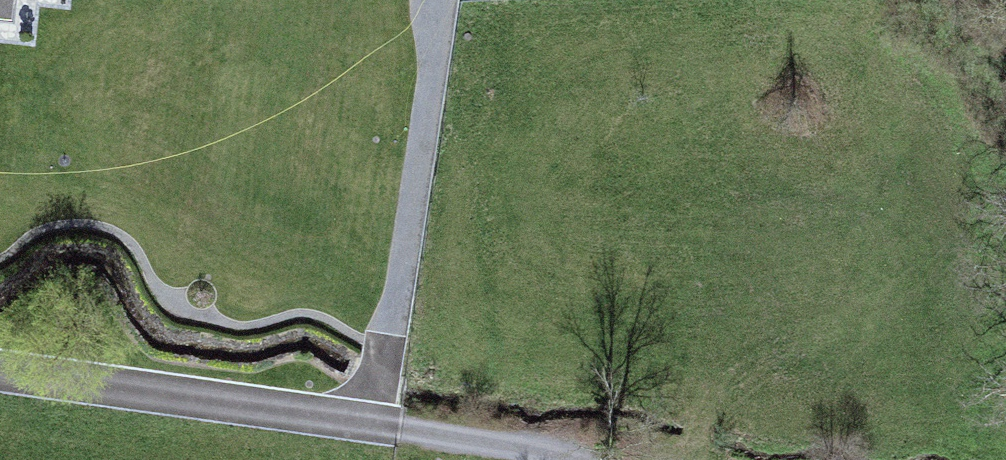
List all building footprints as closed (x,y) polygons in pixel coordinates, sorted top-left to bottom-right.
[(12,38),(17,0),(0,0),(0,36),(12,38)]
